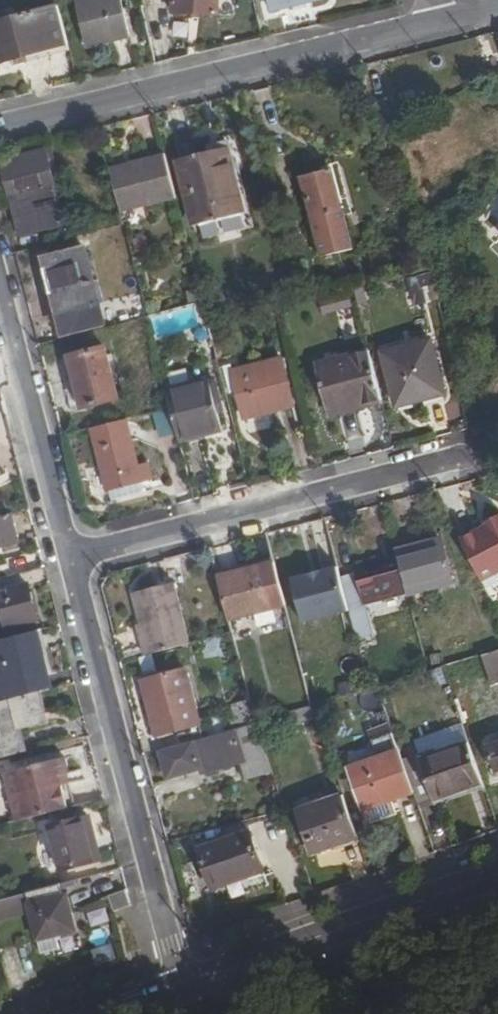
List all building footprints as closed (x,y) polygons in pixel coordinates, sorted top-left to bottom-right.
[(92,48),(134,38),(125,0),(81,0),(92,48)] [(171,8),(221,12),(222,0),(172,0),(171,8)] [(274,10),(317,0),(272,0),(274,10)] [(0,22),(0,39),(5,60),(46,49),(36,12),(0,22)] [(245,212),(229,146),(186,156),(201,222),(245,212)] [(49,148),(6,159),(24,233),(67,223),(49,148)] [(169,155),(113,169),(124,210),(180,196),(169,155)] [(333,168),(345,214),(357,212),(343,160),(332,163),(333,168)] [(304,176),(324,256),(335,253),(354,248),(345,214),(333,168),(304,176)] [(497,238),(497,196),(476,217),(497,239),(497,238)] [(89,245),(50,255),(70,335),(98,328),(92,301),(102,299),(89,245)] [(335,253),(324,256),(326,262),(336,259),(335,253)] [(422,270),(359,287),(363,305),(427,288),(422,270)] [(438,337),(390,349),(403,402),(451,390),(438,337)] [(124,395),(111,346),(75,356),(88,405),(124,395)] [(389,398),(375,348),(353,354),(355,358),(321,367),(334,413),(389,398)] [(287,357),(238,370),(249,413),(298,400),(287,357)] [(170,388),(183,440),(228,428),(223,406),(217,408),(209,378),(170,388)] [(132,418),(95,427),(112,488),(143,479),(156,476),(152,461),(144,463),(132,418)] [(143,479),(112,488),(115,499),(146,491),(143,479)] [(0,516),(0,547),(21,541),(13,513),(0,516)] [(466,539),(485,577),(497,571),(497,522),(493,524),(466,539)] [(448,539),(401,552),(404,565),(411,594),(458,581),(448,539)] [(278,559),(220,574),(232,620),(290,604),(278,559)] [(411,594),(404,565),(394,568),(396,574),(373,579),(372,574),(359,577),(368,610),(413,599),(411,594)] [(337,567),(292,579),(304,623),(349,611),(337,567)] [(485,577),(487,581),(497,576),(497,571),(485,577)] [(148,620),(156,652),(197,641),(181,581),(140,591),(148,620)] [(10,589),(18,623),(40,617),(32,584),(10,589)] [(151,653),(156,652),(148,620),(143,621),(151,653)] [(4,702),(44,692),(58,688),(43,629),(0,640),(0,685),(4,702)] [(152,695),(162,732),(205,721),(192,668),(157,676),(161,693),(152,695)] [(148,678),(152,695),(161,693),(157,676),(148,678)] [(0,703),(0,760),(29,752),(24,732),(52,724),(44,692),(4,702),(0,703)] [(244,702),(249,723),(256,721),(251,700),(244,702)] [(370,730),(390,724),(386,709),(365,715),(370,730)] [(259,722),(165,747),(172,774),(204,766),(205,770),(244,761),(248,776),(275,769),(259,722)] [(418,739),(423,752),(472,734),(467,722),(418,739)] [(423,752),(407,758),(418,791),(423,806),(488,782),(472,734),(423,752)] [(497,767),(497,744),(490,746),(497,767)] [(407,758),(405,752),(351,768),(363,809),(418,791),(407,758)] [(8,772),(21,821),(72,807),(66,774),(73,772),(69,756),(8,772)] [(272,803),(274,812),(289,808),(282,789),(278,790),(280,801),(272,803)] [(362,837),(347,794),(302,809),(315,851),(362,837)] [(53,827),(64,870),(98,861),(90,830),(87,818),(53,827)] [(90,830),(98,861),(104,859),(96,828),(90,830)] [(254,833),(201,850),(213,887),(266,870),(254,833)] [(0,901),(0,919),(33,911),(44,952),(58,949),(54,936),(81,929),(72,896),(69,897),(66,884),(0,901)] [(137,907),(133,891),(113,897),(117,913),(137,907)]
